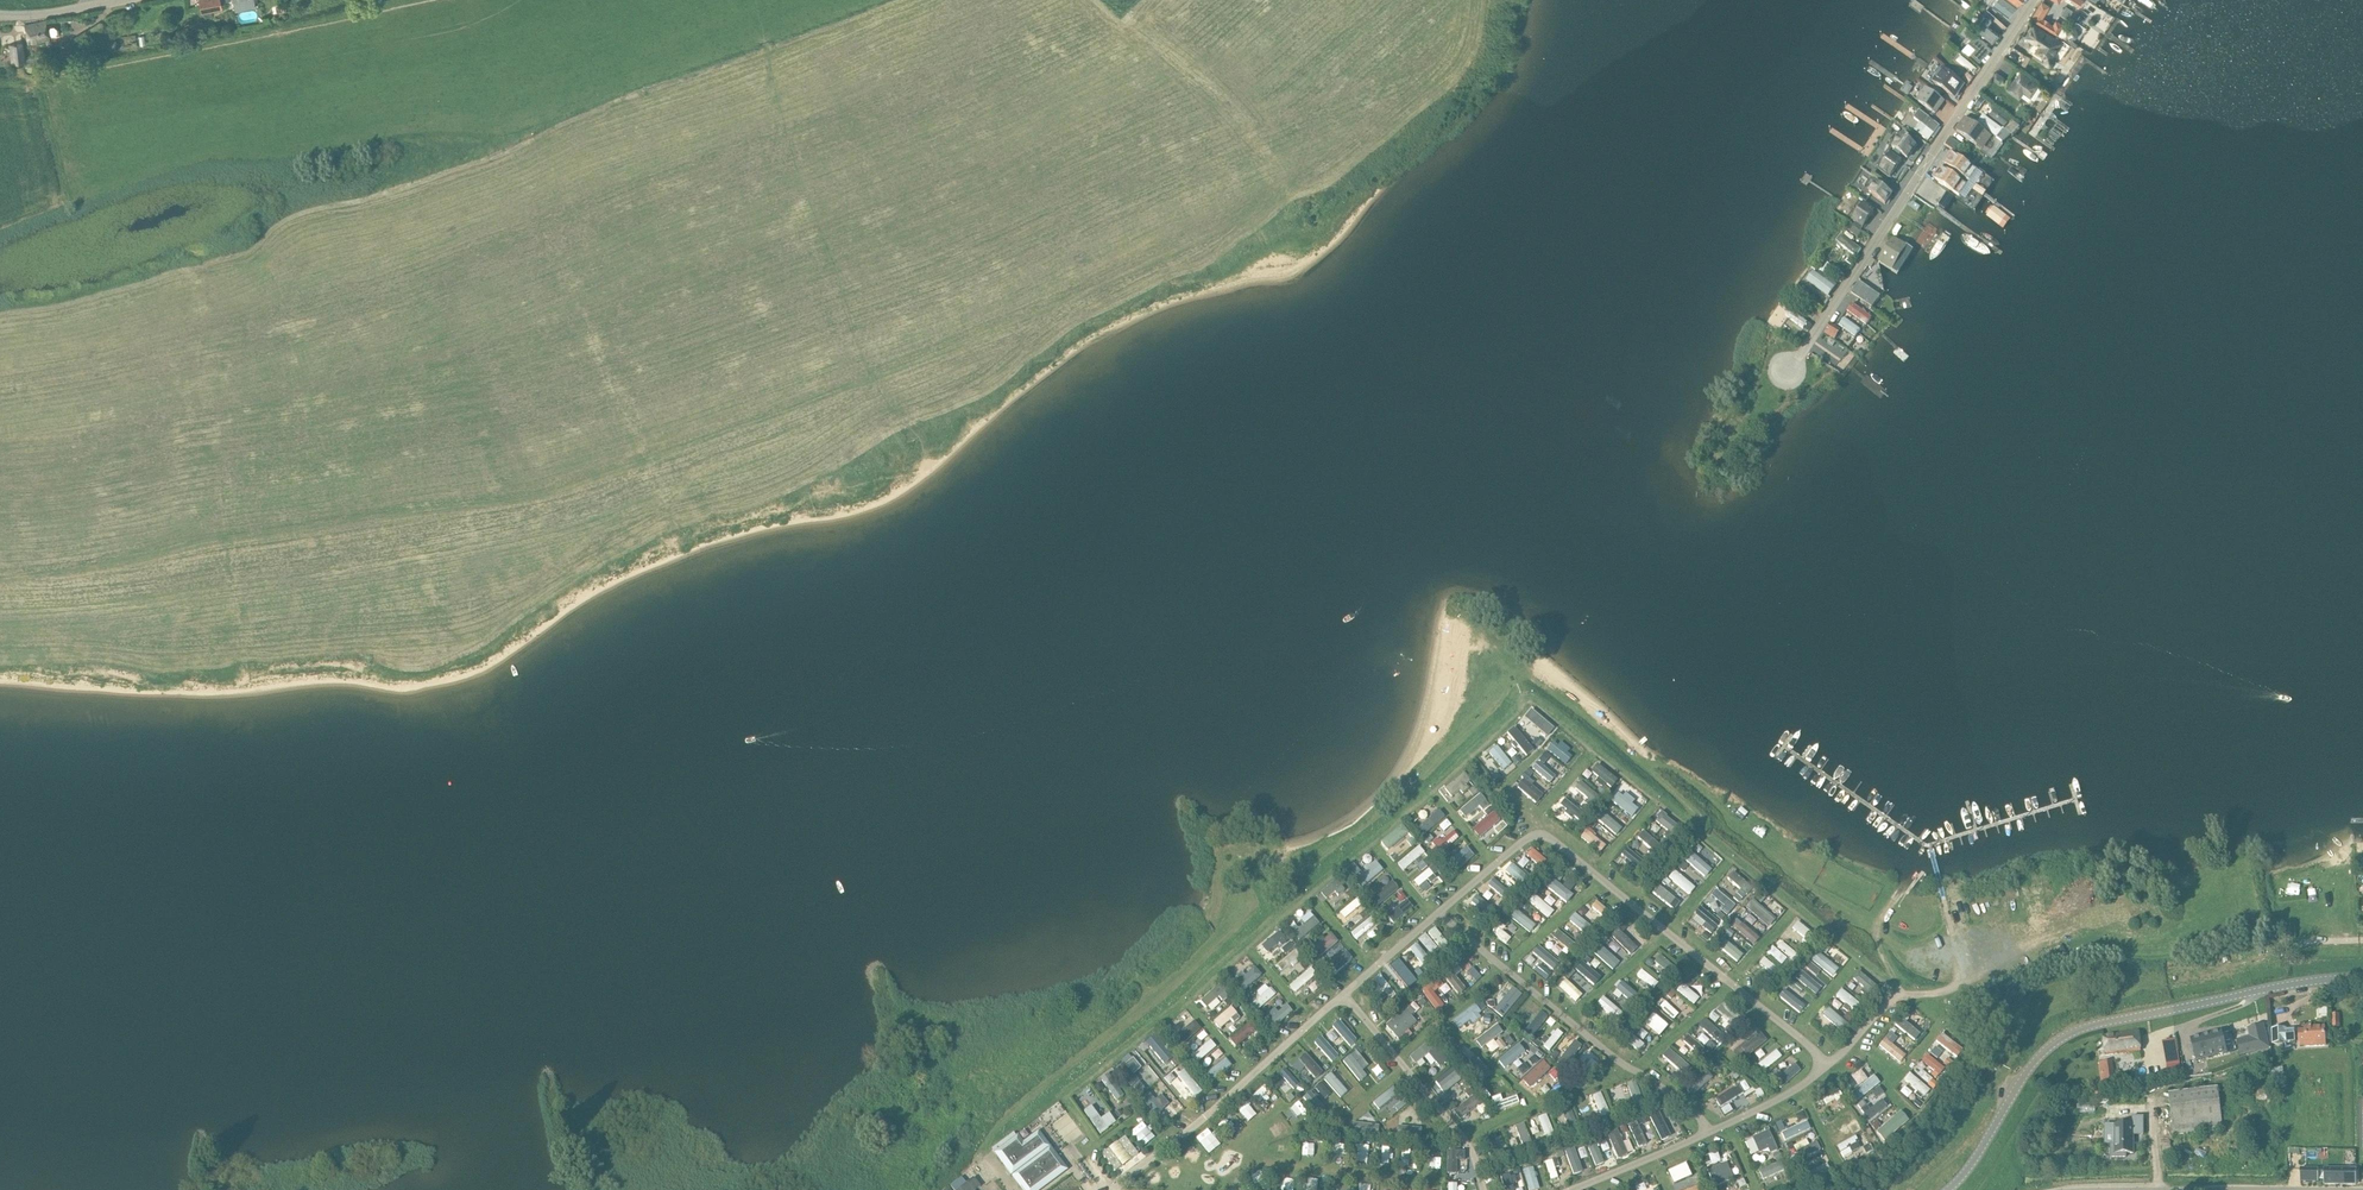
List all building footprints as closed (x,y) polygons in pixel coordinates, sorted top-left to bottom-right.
[(201,11),(221,7),(220,2),(231,0),(198,0),(201,11)] [(2010,0),(1996,0),(1993,4),(2009,17),(2018,6),(2010,0)] [(2065,24),(2057,20),(2054,24),(2049,21),(2050,20),(2046,18),(2045,19),(2044,18),(2051,6),(2043,0),(2031,17),(2059,36),(2065,24)] [(2067,5),(2062,13),(2068,18),(2073,9),(2067,5)] [(1986,15),(1975,28),(1993,42),(1999,35),(1987,25),(1992,20),(1986,15)] [(2039,46),(2048,31),(2034,22),(2025,37),(2039,46)] [(46,23),(25,27),(28,42),(49,38),(46,23)] [(2076,39),(2079,36),(2080,32),(2079,28),(2075,26),(2071,26),(2068,28),(2066,32),(2068,37),(2071,39),(2076,39)] [(2047,66),(2050,67),(2053,67),(2055,65),(2056,64),(2056,62),(2056,61),(2056,58),(2054,56),(2064,42),(2048,31),(2039,46),(2036,51),(2045,58),(2044,59),(2044,61),(2046,64),(2047,66)] [(1979,58),(1989,45),(1971,33),(1966,40),(1974,46),(1970,52),(1979,58)] [(11,62),(23,61),(21,44),(9,45),(11,62)] [(1961,53),(1957,58),(1972,71),(1977,66),(1961,53)] [(2027,55),(2022,64),(2025,66),(2031,58),(2027,55)] [(1932,84),(1949,96),(1956,100),(1961,92),(1965,86),(1942,70),(1932,84)] [(2020,71),(2008,89),(2020,98),(2025,92),(2032,98),(2040,84),(2020,71)] [(1992,78),(2001,83),(2004,77),(1996,72),(1992,78)] [(1968,73),(1962,79),(1968,85),(1973,78),(1968,73)] [(1916,102),(1936,115),(1945,102),(1926,88),(1916,102)] [(1985,101),(1980,97),(1976,102),(1981,106),(1985,101)] [(2004,127),(2010,120),(1996,108),(1990,116),(2004,127)] [(1929,141),(1939,126),(1919,111),(1914,119),(1920,123),(1915,131),(1929,141)] [(1996,139),(2003,145),(2011,137),(2005,130),(2004,131),(1983,116),(1978,124),(1986,130),(1986,131),(1996,139)] [(1983,151),(1992,139),(1965,118),(1956,131),(1983,151)] [(1901,136),(1892,149),(1896,152),(1901,156),(1908,160),(1918,147),(1901,136)] [(1957,149),(1961,142),(1952,137),(1948,144),(1957,149)] [(1892,155),(1880,172),(1892,179),(1903,163),(1899,160),(1901,156),(1896,152),(1893,156),(1892,155)] [(1970,182),(1977,172),(1972,169),(1972,168),(1950,153),(1942,164),(1964,179),(1965,179),(1970,182)] [(1960,197),(1967,187),(1962,183),(1940,167),(1932,179),(1954,195),(1955,194),(1960,197)] [(1894,195),(1876,182),(1868,193),(1886,206),(1894,195)] [(1864,204),(1852,222),(1863,229),(1875,211),(1864,204)] [(1853,226),(1849,232),(1858,238),(1862,232),(1853,226)] [(1842,235),(1837,243),(1857,257),(1862,249),(1842,235)] [(1879,261),(1880,261),(1893,270),(1908,247),(1895,238),(1879,261)] [(1848,262),(1852,265),(1856,259),(1852,256),(1848,262)] [(1876,261),(1871,258),(1866,265),(1871,269),(1876,261)] [(1844,277),(1827,266),(1823,272),(1840,283),(1841,282),(1844,277)] [(1813,275),(1806,286),(1827,300),(1835,289),(1813,275)] [(1872,310),(1880,298),(1860,283),(1851,294),(1872,310)] [(1872,320),(1853,306),(1848,313),(1866,327),(1872,320)] [(1803,330),(1807,323),(1790,312),(1786,319),(1803,330)] [(1845,319),(1840,326),(1856,338),(1861,331),(1845,319)] [(1808,323),(1804,329),(1808,332),(1812,325),(1808,323)] [(1824,334),(1825,334),(1835,341),(1841,330),(1831,324),(1824,334)] [(1830,338),(1827,343),(1833,346),(1836,342),(1830,338)] [(1522,723),(1543,742),(1557,726),(1536,707),(1522,723)] [(1514,726),(1507,732),(1515,741),(1511,744),(1515,748),(1518,746),(1527,756),(1534,750),(1514,726)] [(1537,738),(1532,744),(1538,748),(1543,742),(1537,738)] [(1557,744),(1551,751),(1568,766),(1574,759),(1557,744)] [(1545,752),(1538,760),(1544,765),(1551,757),(1545,752)] [(1517,756),(1511,760),(1516,766),(1521,761),(1517,756)] [(1598,763),(1591,771),(1598,777),(1595,781),(1603,787),(1606,783),(1612,788),(1618,780),(1598,763)] [(1528,768),(1524,773),(1530,777),(1534,772),(1528,768)] [(1496,771),(1491,775),(1496,781),(1501,777),(1496,771)] [(1464,772),(1445,788),(1452,797),(1460,790),(1463,794),(1469,789),(1466,785),(1472,781),(1464,772)] [(1524,779),(1517,787),(1537,804),(1544,795),(1532,785),(1534,782),(1524,774),(1521,777),(1524,779)] [(1581,781),(1575,788),(1588,799),(1585,803),(1591,807),(1594,804),(1600,796),(1581,781)] [(1475,786),(1468,791),(1473,797),(1479,792),(1475,786)] [(1604,786),(1599,792),(1603,796),(1609,790),(1604,786)] [(1632,818),(1639,809),(1619,793),(1612,802),(1632,818)] [(1481,794),(1460,811),(1466,818),(1480,806),(1483,810),(1489,805),(1486,801),(1481,794)] [(1565,799),(1560,805),(1567,810),(1565,813),(1572,819),(1574,816),(1580,821),(1585,815),(1565,799)] [(1607,800),(1603,806),(1608,810),(1613,805),(1607,800)] [(1583,804),(1580,809),(1586,814),(1589,809),(1583,804)] [(1490,807),(1484,812),(1488,815),(1493,811),(1490,807)] [(1427,835),(1448,816),(1441,808),(1420,828),(1427,835)] [(1496,810),(1475,829),(1482,838),(1504,819),(1496,810)] [(1659,818),(1657,822),(1669,831),(1664,837),(1671,842),(1681,828),(1667,817),(1668,816),(1662,811),(1658,817),(1659,818)] [(1414,813),(1409,818),(1414,824),(1419,819),(1414,813)] [(1614,833),(1621,825),(1609,814),(1602,823),(1614,833)] [(1445,831),(1454,827),(1450,819),(1441,823),(1445,831)] [(1570,821),(1565,826),(1570,830),(1575,824),(1570,821)] [(1592,821),(1588,825),(1593,829),(1597,824),(1592,821)] [(1503,822),(1498,826),(1503,832),(1508,827),(1503,822)] [(1406,823),(1384,839),(1391,848),(1413,832),(1406,823)] [(1587,830),(1581,837),(1601,853),(1606,846),(1593,835),(1595,833),(1590,829),(1588,831),(1587,830)] [(1437,839),(1432,843),(1441,853),(1459,838),(1453,831),(1442,841),(1440,839),(1439,840),(1437,839)] [(1644,831),(1638,838),(1651,849),(1648,852),(1654,857),(1656,854),(1658,855),(1664,849),(1644,831)] [(1430,835),(1425,840),(1428,844),(1433,839),(1430,835)] [(1412,837),(1407,841),(1411,847),(1417,843),(1412,837)] [(1664,838),(1659,844),(1664,848),(1669,843),(1664,838)] [(1781,840),(1775,846),(1786,856),(1791,851),(1781,840)] [(1421,845),(1399,863),(1405,871),(1427,853),(1421,845)] [(1698,845),(1694,849),(1699,853),(1703,849),(1698,845)] [(1628,848),(1622,855),(1627,859),(1624,862),(1631,867),(1634,864),(1640,869),(1645,862),(1628,848)] [(1533,849),(1527,855),(1538,865),(1536,867),(1542,872),(1544,869),(1544,870),(1550,863),(1533,849)] [(1458,853),(1452,857),(1455,861),(1454,862),(1458,868),(1474,855),(1469,850),(1461,857),(1458,853)] [(1706,878),(1714,869),(1695,850),(1686,859),(1706,878)] [(1446,853),(1440,858),(1443,862),(1449,857),(1446,853)] [(1647,854),(1644,859),(1649,863),(1653,859),(1647,854)] [(1361,875),(1368,884),(1387,869),(1379,860),(1361,875)] [(1423,861),(1417,866),(1421,871),(1427,866),(1423,861)] [(1681,861),(1676,867),(1683,872),(1688,866),(1681,861)] [(1515,866),(1509,874),(1523,886),(1529,878),(1515,866)] [(1678,868),(1670,877),(1689,896),(1698,887),(1678,868)] [(1429,869),(1414,881),(1419,887),(1428,880),(1431,883),(1437,879),(1429,869)] [(1535,869),(1531,874),(1536,879),(1541,873),(1535,869)] [(1560,872),(1555,878),(1560,882),(1565,876),(1560,872)] [(1732,872),(1727,878),(1740,889),(1733,898),(1739,903),(1746,894),(1746,895),(1752,889),(1732,872)] [(1443,874),(1438,878),(1442,883),(1447,879),(1443,874)] [(1340,876),(1321,893),(1326,899),(1335,892),(1338,896),(1345,890),(1342,886),(1346,882),(1340,876)] [(1497,878),(1490,886),(1505,900),(1512,891),(1497,878)] [(1655,892),(1675,910),(1682,902),(1662,884),(1655,892)] [(1515,885),(1511,890),(1516,894),(1520,890),(1515,885)] [(1542,886),(1538,891),(1542,895),(1546,890),(1542,886)] [(1368,887),(1364,891),(1368,896),(1372,893),(1368,887)] [(1715,889),(1711,895),(1723,906),(1720,910),(1726,915),(1735,905),(1715,889)] [(1350,890),(1346,894),(1350,899),(1355,895),(1350,890)] [(1763,890),(1755,899),(1761,904),(1769,895),(1763,890)] [(1477,895),(1471,902),(1478,907),(1476,910),(1483,916),(1485,913),(1489,916),(1494,909),(1477,895)] [(1551,917),(1557,908),(1537,896),(1531,904),(1551,917)] [(1345,920),(1365,903),(1360,897),(1340,913),(1345,920)] [(1609,920),(1615,914),(1599,899),(1593,905),(1609,920)] [(1392,908),(1385,914),(1394,924),(1413,908),(1407,900),(1394,910),(1392,908)] [(1769,929),(1777,921),(1756,901),(1748,910),(1769,929)] [(1524,902),(1519,908),(1525,913),(1530,907),(1524,902)] [(1382,905),(1378,910),(1382,914),(1387,910),(1382,905)] [(1367,908),(1359,914),(1363,920),(1371,913),(1367,908)] [(1528,930),(1534,923),(1517,908),(1511,915),(1528,930)] [(1700,908),(1694,915),(1704,923),(1701,927),(1706,931),(1710,934),(1719,923),(1700,908)] [(1745,910),(1739,916),(1744,920),(1749,914),(1745,910)] [(1301,940),(1322,923),(1313,912),(1292,929),(1301,940)] [(1586,933),(1593,925),(1576,912),(1570,920),(1586,933)] [(1720,912),(1716,916),(1721,921),(1725,917),(1720,912)] [(1351,934),(1358,941),(1379,922),(1373,915),(1351,934)] [(1291,917),(1285,922),(1289,927),(1295,923),(1291,917)] [(1480,917),(1476,922),(1480,925),(1484,920),(1480,917)] [(1505,918),(1501,923),(1506,927),(1511,922),(1505,918)] [(1600,922),(1596,927),(1601,930),(1604,926),(1600,922)] [(1753,946),(1761,939),(1744,922),(1737,930),(1753,946)] [(1797,922),(1792,928),(1804,938),(1801,941),(1807,946),(1810,943),(1812,944),(1817,938),(1797,922)] [(1500,923),(1492,932),(1507,944),(1511,938),(1502,931),(1506,927),(1500,923)] [(1381,924),(1376,928),(1381,935),(1386,930),(1381,924)] [(1439,926),(1430,932),(1445,954),(1454,948),(1439,926)] [(1728,928),(1724,933),(1731,938),(1735,933),(1728,928)] [(1555,935),(1571,952),(1578,946),(1562,929),(1555,935)] [(1629,954),(1636,946),(1619,930),(1612,938),(1629,954)] [(1706,931),(1702,935),(1708,940),(1711,935),(1710,934),(1706,931)] [(1279,932),(1261,946),(1267,953),(1279,943),(1281,946),(1286,942),(1284,939),(1285,938),(1279,932)] [(1319,958),(1340,941),(1333,932),(1312,949),(1319,958)] [(1427,933),(1421,939),(1431,951),(1438,946),(1427,933)] [(1581,937),(1577,942),(1582,946),(1586,941),(1581,937)] [(1307,938),(1302,943),(1307,948),(1312,944),(1307,938)] [(1606,940),(1602,945),(1606,949),(1611,944),(1606,940)] [(1779,947),(1796,962),(1802,956),(1785,941),(1779,947)] [(1290,942),(1281,949),(1286,955),(1294,948),(1290,942)] [(1731,942),(1724,950),(1739,963),(1746,955),(1731,942)] [(1825,944),(1820,950),(1826,954),(1831,948),(1825,944)] [(1418,945),(1412,951),(1419,959),(1415,962),(1420,968),(1423,965),(1427,969),(1433,964),(1418,945)] [(1804,946),(1800,950),(1804,954),(1808,949),(1804,946)] [(1539,947),(1533,954),(1553,971),(1559,964),(1539,947)] [(1604,948),(1597,955),(1611,968),(1618,960),(1604,948)] [(1410,951),(1402,956),(1407,963),(1414,958),(1410,951)] [(1295,952),(1278,966),(1282,971),(1291,964),(1293,967),(1299,962),(1296,959),(1299,957),(1295,952)] [(1563,952),(1559,958),(1563,962),(1563,961),(1566,963),(1569,959),(1567,957),(1568,956),(1563,952)] [(1819,953),(1813,963),(1835,976),(1841,966),(1819,953)] [(1589,954),(1584,960),(1588,964),(1594,958),(1589,954)] [(1661,955),(1655,962),(1667,972),(1665,974),(1671,978),(1678,969),(1661,955)] [(1323,956),(1317,961),(1322,967),(1328,962),(1323,956)] [(1766,956),(1760,963),(1777,978),(1783,971),(1766,956)] [(1307,959),(1301,965),(1304,970),(1311,964),(1307,959)] [(1461,960),(1455,964),(1460,969),(1465,965),(1461,960)] [(1808,962),(1804,967),(1809,972),(1813,966),(1808,962)] [(1788,963),(1784,968),(1788,972),(1793,967),(1788,963)] [(1404,980),(1410,987),(1417,981),(1404,965),(1391,975),(1398,984),(1404,980)] [(1238,982),(1233,986),(1240,994),(1262,975),(1254,967),(1245,976),(1242,972),(1235,978),(1238,982)] [(1570,967),(1562,976),(1567,981),(1576,972),(1570,967)] [(1298,991),(1318,974),(1312,968),(1292,984),(1298,991)] [(1420,969),(1414,973),(1418,978),(1424,973),(1420,969)] [(1546,969),(1541,974),(1545,978),(1550,972),(1546,969)] [(1655,988),(1660,981),(1643,969),(1638,976),(1655,988)] [(1229,971),(1224,976),(1229,981),(1234,976),(1229,971)] [(1800,973),(1795,978),(1815,995),(1820,989),(1807,979),(1810,975),(1806,971),(1803,975),(1800,973)] [(1858,971),(1852,978),(1863,988),(1860,992),(1866,997),(1869,993),(1874,997),(1879,990),(1858,971)] [(1375,979),(1391,1000),(1398,995),(1382,974),(1375,979)] [(1661,974),(1658,978),(1665,984),(1669,980),(1661,974)] [(1449,982),(1459,996),(1468,989),(1458,975),(1449,982)] [(1689,975),(1686,979),(1693,985),(1696,981),(1689,975)] [(1439,978),(1435,982),(1439,987),(1443,983),(1439,978)] [(1625,995),(1634,1003),(1641,996),(1622,979),(1611,990),(1621,999),(1625,995)] [(1792,979),(1787,984),(1792,988),(1797,983),(1792,979)] [(1686,981),(1677,991),(1694,1005),(1700,998),(1689,989),(1691,985),(1686,981)] [(1220,985),(1201,1002),(1206,1008),(1218,997),(1222,1001),(1227,995),(1224,992),(1225,991),(1220,985)] [(1431,986),(1422,992),(1436,1011),(1444,1005),(1431,986)] [(1516,986),(1496,1010),(1505,1017),(1525,994),(1516,986)] [(1259,1011),(1278,993),(1272,987),(1253,1005),(1259,1011)] [(1787,988),(1780,997),(1801,1014),(1808,1005),(1787,988)] [(1646,989),(1643,994),(1647,998),(1651,993),(1646,989)] [(1841,989),(1835,996),(1845,1004),(1842,1008),(1847,1012),(1850,1008),(1857,1013),(1862,1006),(1841,989)] [(1671,990),(1667,996),(1671,999),(1676,994),(1671,990)] [(1247,992),(1241,997),(1245,1003),(1251,998),(1247,992)] [(1618,1022),(1625,1013),(1606,995),(1598,1003),(1618,1022)] [(1230,996),(1224,1002),(1228,1006),(1234,1000),(1230,996)] [(1278,1009),(1286,1002),(1281,997),(1273,1003),(1278,1009)] [(1865,997),(1862,1001),(1867,1005),(1870,1001),(1865,997)] [(1385,999),(1379,1003),(1384,1009),(1389,1005),(1385,999)] [(1423,999),(1417,1003),(1421,1007),(1426,1003),(1423,999)] [(1667,1001),(1661,1008),(1675,1020),(1681,1013),(1667,1001)] [(1236,1002),(1231,1006),(1235,1011),(1240,1006),(1236,1002)] [(1531,1013),(1538,1007),(1534,1002),(1527,1008),(1531,1013)] [(1726,1002),(1719,1010),(1738,1027),(1745,1019),(1726,1002)] [(1272,1018),(1266,1023),(1272,1030),(1293,1012),(1287,1005),(1278,1013),(1274,1008),(1269,1014),(1272,1018)] [(1476,1005),(1454,1021),(1459,1029),(1471,1020),(1473,1024),(1480,1019),(1478,1015),(1481,1013),(1476,1005)] [(1408,1006),(1386,1026),(1398,1039),(1417,1023),(1411,1016),(1414,1013),(1408,1006)] [(1231,1007),(1214,1022),(1220,1029),(1230,1020),(1233,1024),(1240,1018),(1237,1015),(1237,1014),(1231,1007)] [(1838,1026),(1845,1019),(1832,1007),(1820,1019),(1827,1026),(1832,1021),(1838,1026)] [(1907,1009),(1903,1015),(1908,1019),(1912,1013),(1907,1009)] [(1262,1010),(1256,1015),(1261,1021),(1266,1016),(1262,1010)] [(1544,1011),(1526,1027),(1532,1034),(1550,1017),(1544,1011)] [(1848,1012),(1844,1018),(1849,1023),(1854,1017),(1848,1012)] [(2340,1013),(2331,1013),(2332,1027),(2341,1027),(2340,1013)] [(1512,1014),(1507,1020),(1513,1025),(1518,1018),(1512,1014)] [(1654,1014),(1645,1024),(1659,1037),(1668,1026),(1654,1014)] [(1196,1020),(1178,1037),(1186,1045),(1204,1028),(1196,1020)] [(1232,1038),(1240,1047),(1260,1029),(1252,1020),(1232,1038)] [(1635,1021),(1631,1026),(1637,1031),(1641,1026),(1635,1021)] [(1612,1022),(1607,1027),(1611,1030),(1616,1025),(1612,1022)] [(1336,1023),(1325,1030),(1335,1044),(1345,1037),(1336,1023)] [(1500,1023),(1476,1040),(1482,1048),(1505,1031),(1500,1023)] [(1169,1024),(1164,1029),(1168,1033),(1173,1029),(1169,1024)] [(1728,1025),(1724,1031),(1729,1035),(1734,1030),(1728,1025)] [(2252,1038),(2238,1042),(2242,1054),(2268,1048),(2262,1026),(2249,1029),(2252,1038)] [(2300,1046),(2324,1045),(2324,1040),(2325,1040),(2324,1028),(2306,1029),(2306,1032),(2300,1033),(2300,1046)] [(1546,1036),(1541,1042),(1545,1045),(1544,1046),(1550,1051),(1563,1034),(1558,1030),(1550,1039),(1546,1036)] [(1834,1030),(1829,1035),(1835,1040),(1839,1034),(1834,1030)] [(2107,1056),(2141,1051),(2139,1030),(2104,1035),(2107,1056)] [(1260,1031),(1255,1036),(1259,1041),(1265,1036),(1260,1031)] [(1938,1040),(1959,1059),(1966,1050),(1946,1032),(1938,1040)] [(2273,1033),(2273,1046),(2285,1046),(2285,1043),(2292,1043),(2292,1034),(2285,1034),(2285,1032),(2273,1033)] [(1745,1041),(1733,1051),(1741,1061),(1746,1057),(1766,1041),(1759,1033),(1747,1043),(1745,1041)] [(2221,1033),(2192,1040),(2197,1059),(2226,1052),(2221,1033)] [(1161,1057),(1165,1064),(1175,1058),(1162,1035),(1155,1039),(1165,1055),(1161,1057)] [(1645,1045),(1638,1035),(1631,1041),(1638,1050),(1645,1045)] [(1508,1036),(1504,1040),(1510,1047),(1514,1043),(1508,1036)] [(1687,1036),(1682,1042),(1693,1050),(1690,1053),(1695,1058),(1703,1049),(1687,1036)] [(1901,1064),(1909,1054),(1887,1037),(1879,1047),(1901,1064)] [(1535,1038),(1532,1043),(1538,1049),(1542,1044),(1535,1038)] [(1213,1039),(1192,1057),(1197,1064),(1219,1046),(1213,1039)] [(1319,1059),(1327,1051),(1316,1039),(1307,1047),(1319,1059)] [(1431,1040),(1410,1058),(1416,1065),(1429,1054),(1440,1067),(1448,1061),(1431,1040)] [(1564,1067),(1585,1046),(1578,1040),(1557,1060),(1564,1067)] [(1710,1040),(1706,1045),(1711,1049),(1715,1044),(1710,1040)] [(1521,1042),(1499,1061),(1506,1069),(1528,1051),(1521,1042)] [(1188,1045),(1182,1050),(1187,1055),(1192,1051),(1188,1045)] [(1362,1047),(1356,1051),(1359,1055),(1365,1051),(1362,1047)] [(1683,1075),(1692,1066),(1672,1047),(1663,1057),(1683,1075)] [(1779,1048),(1759,1064),(1764,1072),(1785,1056),(1779,1048)] [(1458,1049),(1453,1053),(1457,1057),(1462,1053),(1458,1049)] [(1554,1051),(1550,1057),(1554,1060),(1559,1055),(1554,1051)] [(1534,1055),(1528,1060),(1533,1066),(1539,1061),(1534,1055)] [(1927,1056),(1923,1062),(1934,1071),(1931,1075),(1935,1079),(1943,1069),(1927,1056)] [(1211,1081),(1235,1066),(1229,1057),(1206,1072),(1211,1081)] [(1476,1057),(1464,1066),(1479,1086),(1485,1081),(1477,1071),(1484,1067),(1476,1057)] [(1124,1063),(1116,1070),(1131,1088),(1139,1081),(1133,1074),(1141,1068),(1133,1058),(1125,1064),(1124,1063)] [(1176,1058),(1172,1062),(1175,1067),(1180,1062),(1176,1058)] [(1692,1058),(1688,1062),(1693,1066),(1697,1061),(1692,1058)] [(1751,1058),(1746,1061),(1752,1069),(1757,1065),(1751,1058)] [(1948,1058),(1943,1064),(1949,1068),(1954,1062),(1948,1058)] [(2178,1058),(2168,1060),(2170,1071),(2181,1069),(2178,1058)] [(1544,1059),(1525,1080),(1534,1088),(1553,1067),(1544,1059)] [(1583,1063),(1579,1068),(1588,1076),(1597,1064),(1592,1060),(1587,1066),(1583,1063)] [(2113,1060),(2099,1062),(2102,1086),(2116,1084),(2113,1060)] [(1182,1063),(1167,1074),(1175,1084),(1190,1073),(1182,1063)] [(1524,1063),(1517,1069),(1522,1075),(1529,1069),(1524,1063)] [(1777,1074),(1772,1079),(1780,1089),(1800,1071),(1794,1064),(1780,1076),(1777,1074)] [(1569,1066),(1566,1070),(1572,1076),(1576,1071),(1569,1066)] [(2283,1068),(2271,1069),(2273,1085),(2285,1084),(2283,1068)] [(1453,1069),(1436,1082),(1440,1088),(1458,1074),(1453,1069)] [(1554,1070),(1549,1074),(1554,1080),(1559,1076),(1554,1070)] [(1735,1070),(1730,1075),(1735,1080),(1741,1075),(1735,1070)] [(1675,1071),(1670,1077),(1676,1082),(1681,1076),(1675,1071)] [(1115,1100),(1124,1096),(1115,1072),(1105,1076),(1115,1100)] [(1767,1072),(1762,1077),(1767,1082),(1773,1078),(1767,1072)] [(1876,1074),(1853,1093),(1860,1100),(1882,1082),(1876,1074)] [(1910,1074),(1904,1081),(1924,1097),(1930,1091),(1910,1074)] [(1308,1076),(1303,1081),(1307,1085),(1312,1081),(1308,1076)] [(1184,1099),(1201,1087),(1195,1078),(1178,1090),(1184,1099)] [(1852,1079),(1847,1084),(1851,1088),(1856,1084),(1852,1079)] [(1933,1079),(1928,1085),(1934,1090),(1939,1084),(1933,1079)] [(1635,1080),(1628,1082),(1634,1099),(1628,1101),(1630,1106),(1636,1104),(1638,1110),(1646,1107),(1635,1080)] [(1376,1081),(1368,1087),(1375,1096),(1383,1090),(1376,1081)] [(1321,1083),(1315,1088),(1319,1093),(1325,1088),(1321,1083)] [(1264,1085),(1256,1094),(1264,1101),(1272,1093),(1264,1085)] [(1906,1085),(1901,1091),(1909,1097),(1914,1091),(1906,1085)] [(1470,1088),(1465,1093),(1468,1097),(1474,1092),(1470,1088)] [(2169,1094),(2174,1136),(2223,1130),(2218,1088),(2169,1094)] [(1760,1089),(1755,1092),(1759,1098),(1764,1096),(1760,1089)] [(1153,1091),(1145,1099),(1152,1107),(1161,1099),(1153,1091)] [(1601,1092),(1592,1096),(1603,1121),(1613,1116),(1601,1092)] [(1291,1094),(1286,1098),(1291,1102),(1295,1098),(1291,1094)] [(1478,1107),(1483,1114),(1490,1109),(1478,1094),(1455,1112),(1461,1120),(1478,1107)] [(1499,1112),(1524,1104),(1521,1094),(1495,1101),(1499,1112)] [(1917,1098),(1913,1103),(1919,1108),(1923,1103),(1917,1098)] [(1863,1100),(1857,1105),(1861,1109),(1867,1105),(1863,1100)] [(1866,1106),(1860,1110),(1863,1115),(1863,1116),(1868,1122),(1887,1107),(1881,1100),(1869,1110),(1866,1106)] [(2095,1103),(2077,1105),(2078,1113),(2095,1112),(2095,1103)] [(1157,1113),(1161,1117),(1171,1110),(1167,1105),(1157,1113)] [(1729,1105),(1721,1110),(1725,1116),(1733,1111),(1729,1105)] [(1091,1106),(1083,1111),(1100,1135),(1108,1130),(1107,1129),(1116,1123),(1109,1114),(1101,1120),(1091,1106)] [(1245,1120),(1252,1112),(1245,1106),(1238,1113),(1245,1120)] [(1119,1109),(1114,1113),(1118,1118),(1123,1114),(1119,1109)] [(1556,1109),(1549,1111),(1551,1117),(1558,1115),(1556,1109)] [(1669,1109),(1663,1112),(1667,1119),(1673,1116),(1669,1109)] [(1664,1141),(1676,1134),(1661,1111),(1650,1118),(1664,1141)] [(1835,1128),(1853,1118),(1849,1111),(1831,1121),(1835,1128)] [(1574,1112),(1565,1114),(1568,1128),(1578,1125),(1574,1112)] [(1803,1112),(1795,1116),(1798,1123),(1806,1119),(1803,1112)] [(1539,1117),(1547,1142),(1557,1139),(1549,1114),(1539,1117)] [(1901,1114),(1881,1132),(1888,1139),(1908,1121),(1901,1114)] [(1647,1117),(1640,1120),(1643,1125),(1650,1122),(1647,1117)] [(2134,1155),(2134,1136),(2144,1136),(2143,1117),(2132,1117),(2132,1125),(2105,1125),(2105,1145),(2110,1145),(2110,1158),(2126,1158),(2126,1155),(2134,1155)] [(1165,1118),(1160,1122),(1163,1126),(1168,1122),(1165,1118)] [(1274,1122),(1278,1134),(1289,1131),(1285,1119),(1274,1122)] [(1587,1120),(1580,1122),(1582,1128),(1583,1128),(1584,1130),(1589,1128),(1588,1126),(1589,1126),(1587,1120)] [(1781,1121),(1775,1124),(1780,1133),(1785,1130),(1781,1121)] [(1876,1121),(1871,1126),(1875,1131),(1881,1126),(1876,1121)] [(1145,1122),(1138,1127),(1145,1136),(1151,1130),(1145,1122)] [(1516,1126),(1523,1148),(1534,1145),(1527,1122),(1516,1126)] [(1806,1122),(1781,1134),(1784,1141),(1809,1130),(1806,1122)] [(1625,1125),(1620,1128),(1623,1135),(1629,1132),(1625,1125)] [(1638,1125),(1630,1128),(1638,1146),(1646,1143),(1642,1135),(1647,1133),(1644,1127),(1640,1129),(1638,1125)] [(1390,1135),(1408,1136),(1408,1128),(1390,1127),(1390,1135)] [(1213,1128),(1205,1135),(1212,1144),(1221,1137),(1213,1128)] [(1606,1136),(1618,1159),(1631,1152),(1619,1129),(1606,1136)] [(1768,1131),(1751,1138),(1758,1154),(1767,1150),(1769,1154),(1777,1150),(1768,1131)] [(1060,1160),(1042,1135),(1026,1146),(1018,1135),(995,1153),(1012,1176),(1015,1174),(1020,1181),(1017,1183),(1023,1189),(1026,1189),(1031,1186),(1034,1189),(1040,1189),(1068,1170),(1060,1160)] [(1491,1136),(1483,1139),(1494,1166),(1506,1161),(1502,1151),(1498,1153),(1491,1136)] [(1855,1136),(1837,1146),(1840,1153),(1849,1148),(1851,1153),(1860,1149),(1857,1143),(1858,1143),(1855,1136)] [(1116,1171),(1138,1154),(1125,1137),(1103,1154),(1116,1171)] [(1289,1139),(1281,1142),(1287,1154),(1294,1151),(1289,1139)] [(1303,1151),(1316,1153),(1317,1141),(1304,1139),(1303,1151)] [(1795,1145),(1801,1160),(1822,1151),(1818,1141),(1810,1144),(1808,1140),(1795,1145)] [(1583,1142),(1576,1144),(1579,1150),(1585,1148),(1583,1142)] [(1791,1142),(1786,1144),(1789,1151),(1795,1148),(1791,1142)] [(1335,1158),(1343,1159),(1346,1144),(1337,1143),(1335,1158)] [(1369,1162),(1370,1144),(1358,1143),(1357,1161),(1369,1162)] [(1589,1149),(1597,1167),(1607,1162),(1599,1144),(1589,1149)] [(1868,1145),(1863,1148),(1866,1154),(1872,1151),(1868,1145)] [(1392,1162),(1392,1146),(1380,1146),(1380,1162),(1392,1162)] [(1589,1156),(1581,1159),(1576,1146),(1564,1151),(1574,1175),(1593,1167),(1589,1156)] [(1519,1148),(1512,1150),(1515,1156),(1521,1154),(1519,1148)] [(1403,1149),(1403,1159),(1412,1159),(1413,1150),(1403,1149)] [(1465,1151),(1447,1151),(1447,1174),(1457,1174),(1457,1161),(1465,1161),(1465,1151)] [(1779,1151),(1773,1154),(1776,1161),(1782,1158),(1779,1151)] [(1710,1155),(1702,1158),(1705,1164),(1712,1161),(1710,1155)] [(983,1158),(971,1167),(984,1184),(996,1175),(983,1158)] [(1553,1161),(1545,1163),(1551,1180),(1558,1178),(1555,1168),(1560,1167),(1557,1160),(1553,1161)] [(1762,1170),(1766,1179),(1787,1170),(1783,1161),(1762,1170)] [(1725,1163),(1707,1171),(1714,1187),(1732,1179),(1725,1163)] [(1803,1163),(1797,1166),(1800,1172),(1806,1170),(1803,1163)] [(1685,1164),(1667,1172),(1672,1184),(1690,1176),(1685,1164)] [(1815,1167),(1808,1170),(1813,1180),(1830,1172),(1827,1166),(1817,1171),(1815,1167)] [(1534,1168),(1523,1171),(1529,1189),(1539,1186),(1534,1168)] [(2300,1168),(2300,1182),(2318,1182),(2318,1181),(2324,1181),(2324,1185),(2356,1185),(2356,1168),(2324,1168),(2324,1171),(2318,1171),(2318,1169),(2300,1168)] [(1501,1177),(1505,1189),(1514,1189),(1513,1184),(1517,1183),(1515,1176),(1511,1177),(1510,1174),(1501,1177)] [(980,1187),(973,1178),(959,1189),(976,1189),(980,1187)]
